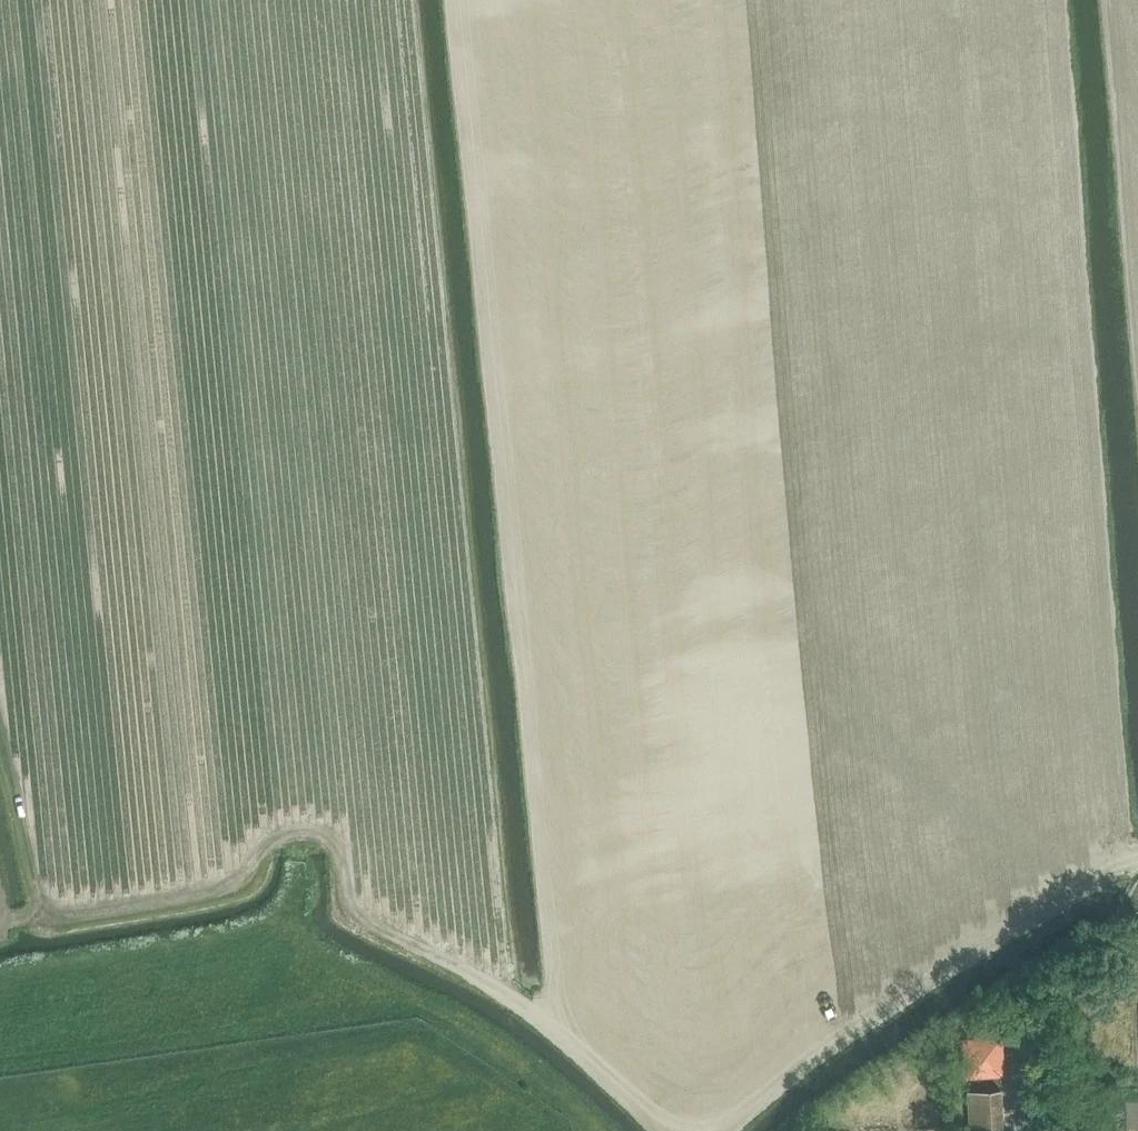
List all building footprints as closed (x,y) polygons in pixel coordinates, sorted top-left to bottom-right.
[(1001,1090),(969,1091),(971,1130),(1004,1130),(1001,1090)]
